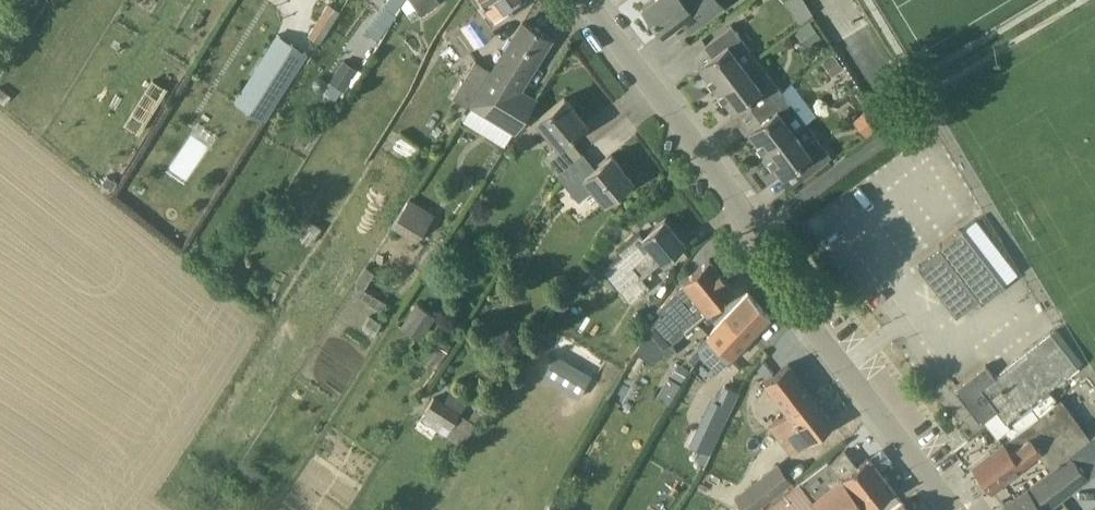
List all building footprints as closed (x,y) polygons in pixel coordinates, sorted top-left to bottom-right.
[(406,0),(388,0),(365,30),(379,40),(395,17),(406,0)] [(423,15),(441,2),(440,0),(407,0),(403,6),(414,21),(423,15)] [(463,54),(495,33),(487,21),(494,16),(495,18),(508,9),(505,5),(512,0),(483,0),(489,9),(481,13),(480,11),(449,33),(463,54)] [(692,12),(702,25),(724,8),(719,0),(652,0),(644,6),(664,33),(692,12)] [(308,35),(321,43),(341,11),(329,3),(308,35)] [(524,22),(478,98),(474,104),(519,131),(537,101),(519,90),(550,37),(524,22)] [(811,22),(797,33),(806,46),(821,36),(811,22)] [(700,66),(717,89),(758,58),(733,25),(706,45),(714,56),(700,66)] [(308,53),(276,33),(234,102),(266,121),(308,53)] [(843,68),(834,55),(824,63),(833,75),(843,68)] [(758,58),(717,89),(734,111),(748,101),(755,111),(771,99),(782,90),(758,58)] [(468,106),(491,69),(476,59),(453,97),(456,99),(468,106)] [(344,60),(330,81),(346,91),(360,69),(344,60)] [(782,90),(771,99),(755,111),(763,121),(749,131),(766,154),(796,132),(807,123),(782,90)] [(557,173),(579,155),(570,144),(566,140),(587,123),(565,97),(538,120),(559,144),(544,157),(557,173)] [(878,126),(867,111),(856,120),(867,135),(878,126)] [(195,126),(175,162),(194,172),(213,135),(195,126)] [(796,132),(766,154),(783,176),(797,166),(805,176),(832,156),(816,135),(805,144),(796,132)] [(579,155),(557,173),(579,200),(594,187),(605,200),(632,178),(612,154),(592,170),(579,155)] [(392,226),(417,242),(435,213),(410,197),(392,226)] [(631,264),(638,273),(618,288),(629,302),(649,286),(642,276),(684,242),(665,218),(631,246),(640,257),(631,264)] [(321,228),(307,219),(297,236),(311,245),(321,228)] [(942,248),(919,266),(957,316),(981,298),(983,301),(1003,285),(1002,284),(1002,285),(960,231),(960,230),(959,229),(939,245),(942,248)] [(658,309),(662,314),(645,330),(665,350),(708,312),(709,313),(735,290),(709,259),(684,283),(685,284),(658,309)] [(687,359),(694,366),(706,353),(720,367),(729,356),(731,358),(769,316),(749,294),(709,337),(699,347),(687,359)] [(417,302),(401,326),(421,339),(437,315),(417,302)] [(1079,366),(1052,332),(997,374),(987,361),(955,386),(982,420),(984,418),(998,436),(1005,432),(1006,431),(1012,426),(1009,423),(1008,421),(1079,366)] [(569,361),(557,354),(543,377),(580,398),(588,383),(564,370),(569,361)] [(671,375),(683,381),(690,369),(678,362),(671,375)] [(765,382),(788,412),(813,394),(789,363),(765,382)] [(659,396),(671,402),(678,390),(666,384),(659,396)] [(697,447),(703,450),(711,454),(740,392),(724,384),(717,400),(719,401),(697,447)] [(453,388),(445,401),(462,412),(470,399),(453,388)] [(813,394),(788,412),(771,425),(793,453),(834,422),(813,394)] [(451,429),(462,412),(445,401),(435,396),(425,412),(451,429)] [(1089,439),(1061,399),(1040,416),(1011,437),(975,465),(993,488),(1022,466),(1022,465),(1046,447),(1058,463),(1071,453),(1089,439)] [(1006,431),(1011,437),(1040,416),(1033,406),(1009,423),(1012,426),(1006,431)] [(1071,453),(1073,456),(1089,477),(1094,473),(1094,435),(1089,439),(1071,453)] [(879,470),(868,457),(858,465),(846,450),(830,463),(829,461),(764,509),(828,509),(879,470)] [(1001,509),(1045,509),(1089,477),(1073,456),(1001,509)] [(791,481),(779,465),(737,497),(746,509),(754,509),(791,481)] [(879,470),(828,509),(870,509),(895,491),(879,470)] [(903,501),(891,509),(910,509),(903,501)]
